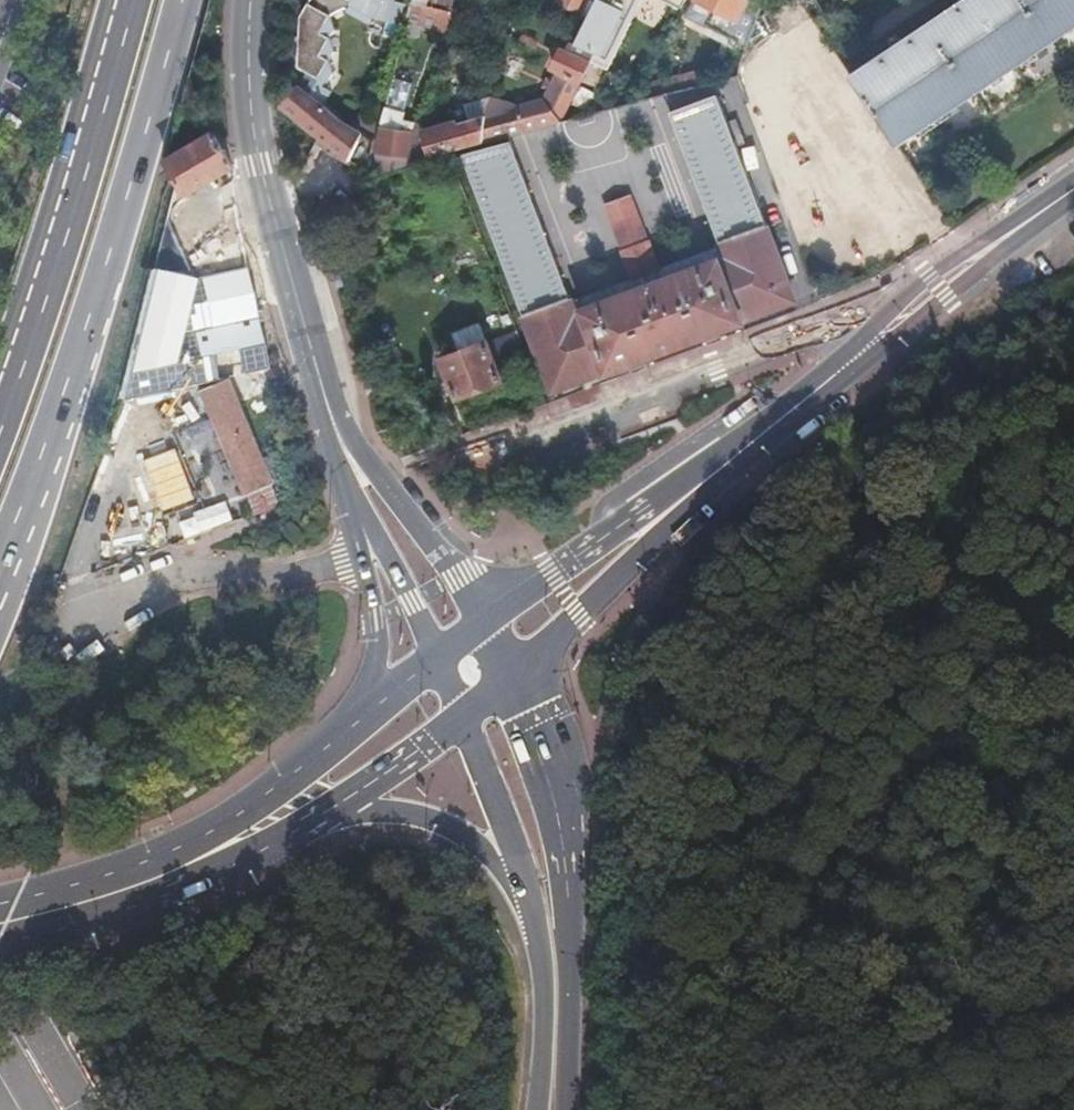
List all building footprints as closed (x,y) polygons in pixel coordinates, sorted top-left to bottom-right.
[(300,16),(332,29),(333,27),(332,13),(346,5),(350,7),(349,9),(371,21),(374,15),(407,23),(408,20),(411,10),(412,3),(400,0),(310,0),(300,16)] [(412,3),(411,10),(408,20),(425,25),(439,30),(444,32),(452,10),(455,0),(413,0),(412,3)] [(569,22),(581,28),(594,0),(556,0),(555,1),(579,14),(577,20),(571,17),(569,22)] [(581,28),(574,42),(597,54),(598,52),(610,58),(639,0),(594,0),(581,28)] [(761,0),(701,0),(733,17),(729,25),(736,29),(745,12),(753,16),(761,0)] [(852,74),(897,141),(1073,24),(1073,0),(963,0),(852,74)] [(332,29),(300,16),(300,19),(296,49),(295,65),(324,81),(330,71),(326,58),(330,49),(328,35),(332,29)] [(296,49),(300,19),(279,17),(278,30),(284,31),(282,48),(296,49)] [(407,23),(405,32),(421,37),(425,25),(408,20),(407,23)] [(518,130),(553,122),(561,119),(582,80),(593,61),(597,54),(574,42),(569,40),(565,48),(561,46),(551,64),(558,67),(553,77),(548,87),(543,96),(517,103),(491,98),(486,115),(485,138),(518,130)] [(452,47),(447,58),(472,67),(476,56),(452,47)] [(605,68),(610,58),(598,52),(597,54),(593,61),(605,68)] [(553,77),(545,74),(540,83),(548,87),(553,77)] [(294,83),(279,100),(279,104),(334,149),(330,155),(347,159),(345,165),(369,171),(377,140),(339,119),(294,83)] [(792,299),(721,107),(717,94),(669,110),(720,243),(724,256),(661,280),(638,288),(576,311),(571,298),(512,138),(463,150),(553,390),(792,299)] [(420,135),(423,150),(424,157),(440,152),(450,149),(473,142),(485,138),(486,115),(491,98),(467,104),(472,118),(423,133),(420,134),(420,135)] [(410,158),(411,162),(424,157),(423,150),(420,135),(420,134),(422,126),(403,120),(405,113),(386,107),(382,128),(375,169),(410,158)] [(179,179),(174,198),(232,165),(213,131),(186,147),(167,158),(179,179)] [(633,275),(638,288),(661,280),(656,266),(629,194),(607,202),(633,275)] [(656,266),(661,280),(724,256),(720,243),(656,266)] [(166,288),(154,293),(245,494),(272,482),(172,260),(157,267),(166,288)] [(633,275),(571,298),(576,311),(638,288),(633,275)] [(762,321),(766,336),(818,321),(814,306),(762,321)] [(455,331),(462,349),(471,346),(482,342),(487,340),(480,322),(455,331)] [(518,329),(487,340),(497,368),(528,357),(518,329)] [(482,342),(471,346),(462,349),(445,356),(458,396),(501,379),(497,368),(487,340),(482,342)] [(134,412),(133,427),(168,428),(169,413),(134,412)] [(208,421),(177,435),(194,472),(207,466),(198,444),(215,436),(208,421)] [(214,529),(170,431),(142,443),(162,489),(136,501),(158,550),(174,544),(185,539),(214,529)] [(253,498),(259,512),(271,507),(266,493),(253,498)]
